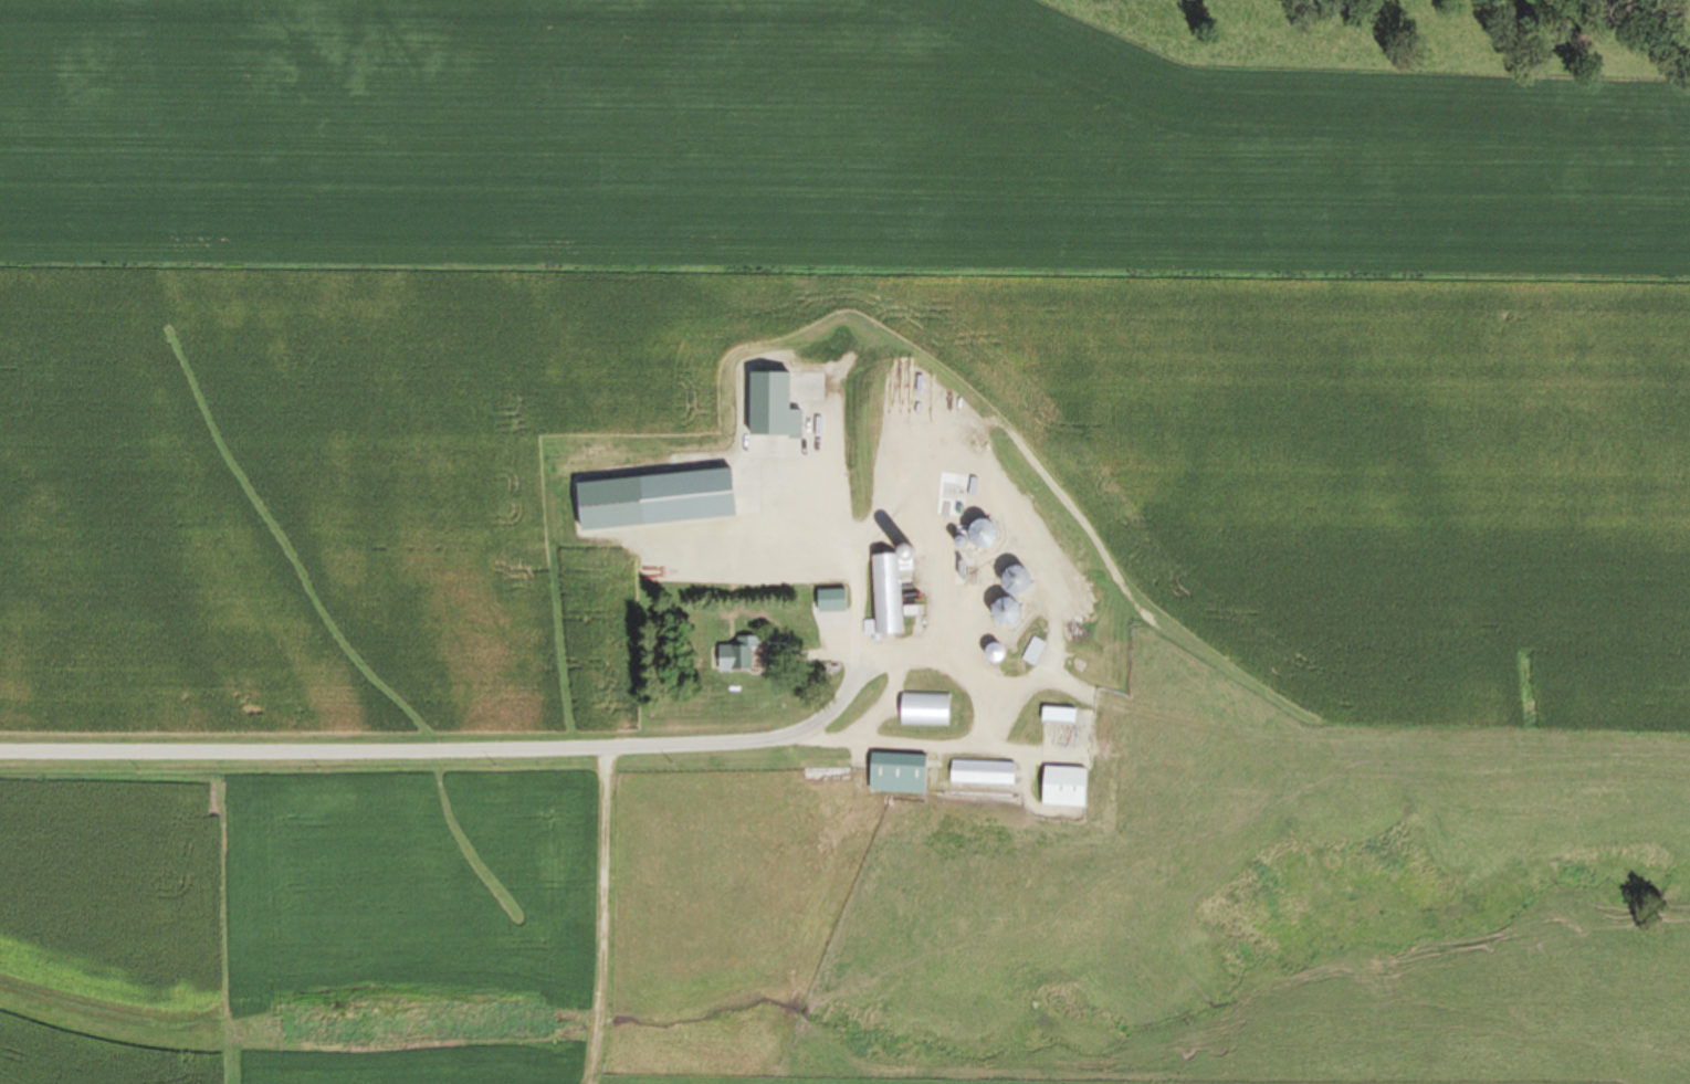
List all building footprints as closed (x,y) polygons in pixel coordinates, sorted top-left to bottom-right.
[(739,519),(736,471),(641,477),(644,525),(739,519)] [(903,633),(900,553),(873,554),(875,622),(867,622),(867,634),(903,633)] [(1016,623),(1016,599),(1002,599),(1002,623),(1016,623)] [(720,671),(759,671),(759,636),(738,636),(738,646),(720,646),(720,671)] [(1022,659),(1034,665),(1046,643),(1033,637),(1022,659)] [(1000,640),(987,651),(996,663),(1009,652),(1000,640)] [(952,694),(903,694),(903,725),(952,725),(952,694)] [(1045,721),(1075,721),(1075,709),(1045,709),(1045,721)] [(929,755),(872,753),(871,792),(928,794),(929,755)] [(952,783),(1015,784),(1016,763),(952,762),(952,783)] [(1045,806),(1088,806),(1088,768),(1045,767),(1045,806)]
